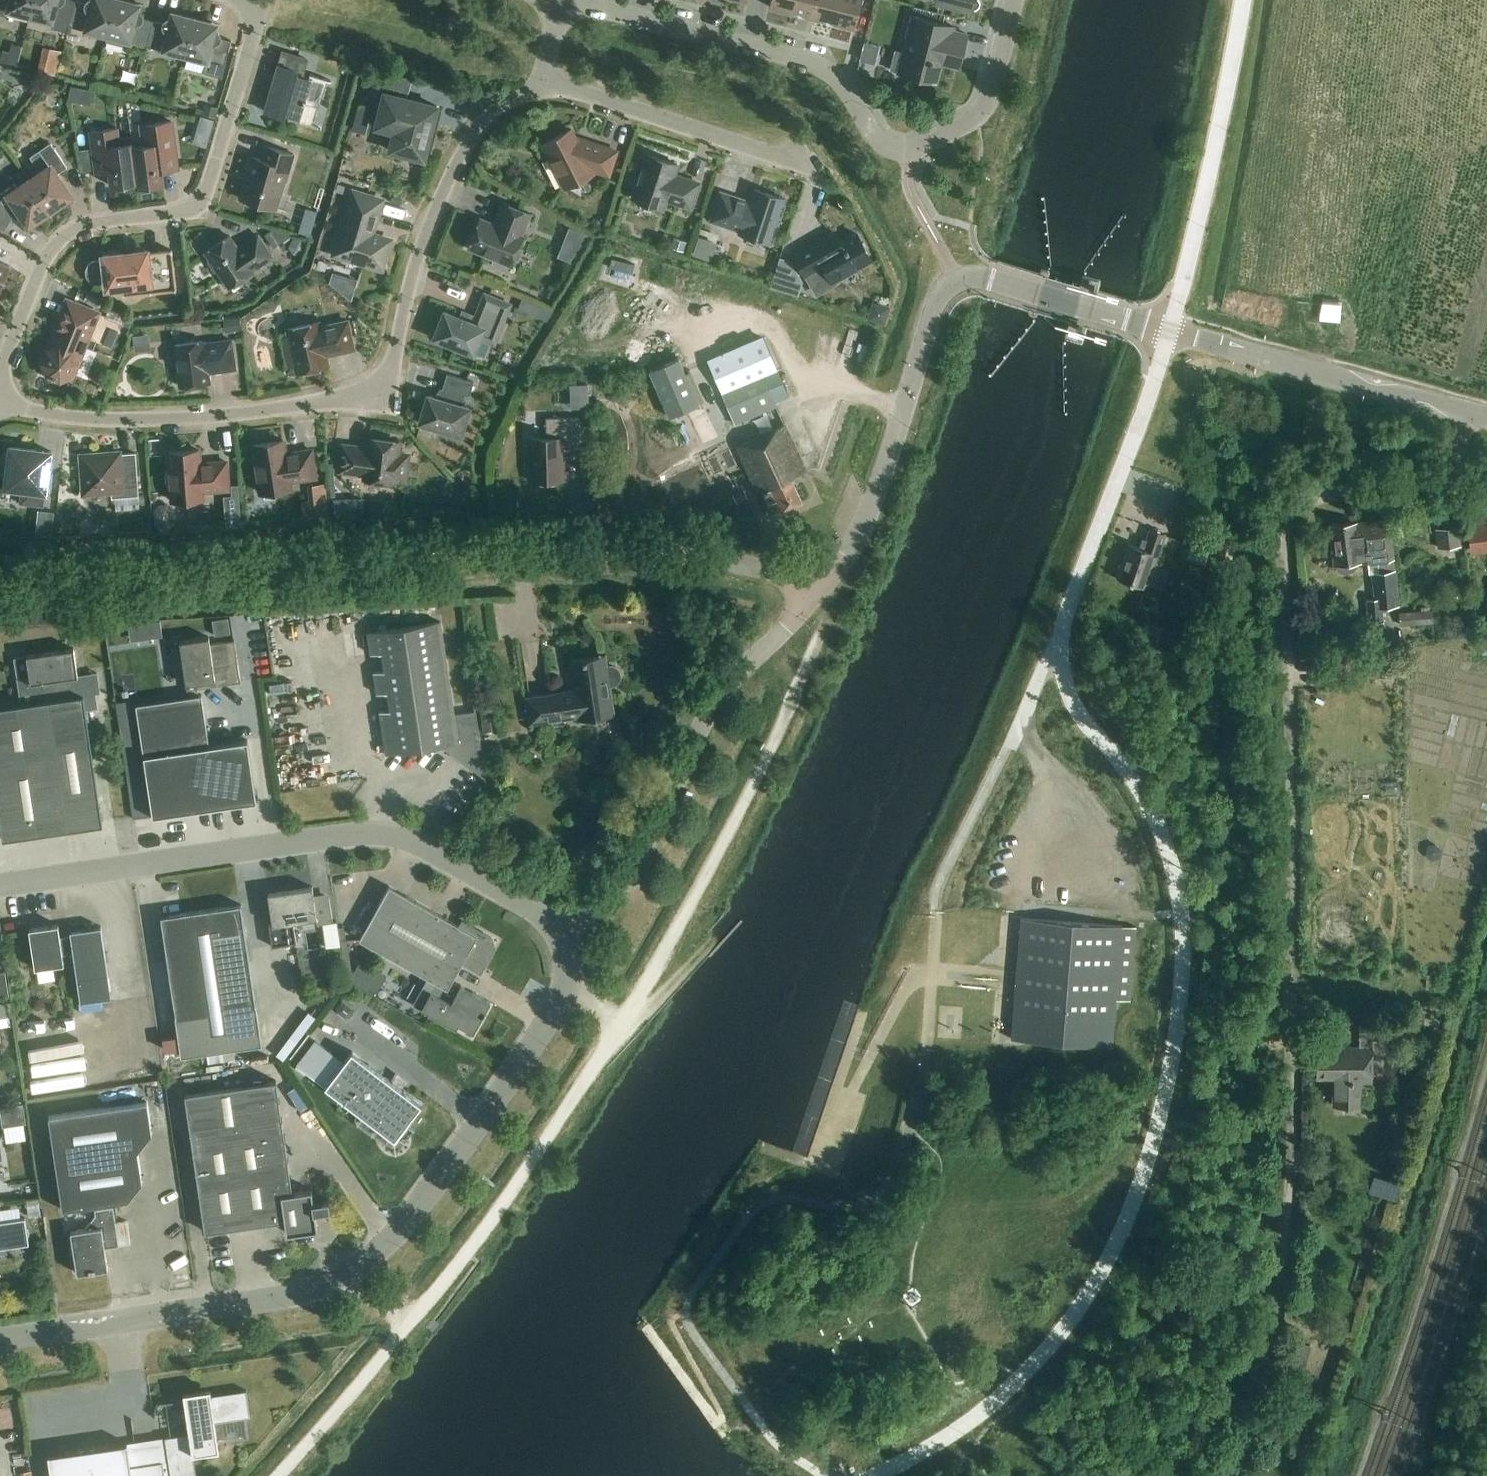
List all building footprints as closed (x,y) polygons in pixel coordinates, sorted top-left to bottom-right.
[(30,16),(34,0),(0,0),(0,15),(6,17),(8,11),(30,16)] [(67,32),(76,1),(71,0),(34,0),(30,16),(52,22),(51,28),(67,32)] [(108,36),(117,0),(93,0),(92,0),(91,0),(89,1),(88,2),(87,3),(87,4),(76,1),(67,32),(68,32),(69,26),(108,36)] [(145,52),(153,21),(142,18),(142,17),(142,16),(141,15),(141,14),(140,13),(138,12),(140,4),(123,0),(117,0),(108,36),(130,42),(129,48),(145,52)] [(791,12),(794,0),(771,0),(769,7),(789,12),(791,12)] [(812,17),(816,0),(794,0),(791,12),(806,16),(812,17)] [(833,23),(838,0),(816,0),(812,17),(817,19),(833,23)] [(833,23),(835,23),(854,28),(861,0),(838,0),(833,23)] [(935,1),(972,10),(976,9),(979,7),(980,3),(979,0),(935,0),(935,1)] [(147,46),(186,56),(195,18),(172,13),(171,20),(169,20),(167,21),(166,21),(165,22),(165,23),(165,24),(153,21),(145,52),(147,46)] [(953,31),(954,27),(912,16),(897,72),(936,82),(941,63),(959,67),(967,34),(953,31)] [(218,24),(195,18),(186,56),(208,62),(205,73),(222,78),(231,41),(220,38),(220,36),(219,33),(216,32),(218,24)] [(41,59),(38,70),(57,75),(60,63),(41,59)] [(265,111),(284,117),(285,115),(300,119),(304,104),(305,104),(306,102),(318,106),(326,81),(331,82),(331,81),(310,75),(309,79),(296,75),(298,71),(284,67),(279,84),(274,82),(265,111)] [(407,135),(402,154),(424,159),(437,107),(384,93),(376,127),(407,135)] [(215,119),(218,109),(206,105),(203,115),(215,119)] [(352,131),(365,135),(371,111),(358,109),(352,131)] [(201,116),(196,133),(210,137),(215,120),(201,116)] [(133,143),(132,143),(138,187),(164,183),(162,173),(178,171),(172,121),(155,123),(156,127),(142,129),(145,146),(133,147),(133,143)] [(138,187),(132,143),(120,145),(118,128),(90,132),(96,176),(110,174),(111,186),(137,183),(137,187),(138,187)] [(543,144),(565,187),(594,173),(593,172),(594,170),(609,175),(617,151),(576,138),(572,129),(543,144)] [(41,173),(30,180),(50,210),(71,196),(57,175),(67,167),(51,143),(30,157),(41,173)] [(250,174),(243,200),(249,202),(248,205),(261,208),(262,206),(274,209),(286,167),(290,169),(294,154),(266,146),(262,159),(251,156),(246,173),(250,174)] [(92,171),(90,151),(80,152),(82,165),(83,165),(84,172),(92,171)] [(633,198),(663,208),(666,200),(691,208),(699,183),(674,175),(678,164),(647,154),(639,178),(636,180),(633,188),(635,192),(633,198)] [(30,180),(18,188),(15,184),(0,195),(0,216),(3,211),(15,203),(30,225),(50,210),(30,180)] [(343,193),(345,187),(339,184),(336,191),(343,193)] [(712,220),(741,230),(740,233),(770,243),(784,199),(754,189),(750,203),(721,193),(712,220)] [(371,235),(382,200),(354,192),(335,254),(381,268),(390,240),(371,235)] [(494,262),(495,266),(503,269),(507,267),(509,265),(512,266),(524,236),(522,235),(531,214),(503,203),(495,224),(480,219),(468,248),(495,259),(494,262)] [(588,236),(569,228),(566,237),(584,244),(588,236)] [(836,231),(794,256),(814,292),(821,288),(823,292),(837,284),(835,280),(871,259),(856,234),(842,242),(836,231)] [(205,252),(209,258),(209,262),(215,272),(219,273),(229,288),(254,271),(253,270),(273,257),(258,235),(238,249),(230,236),(205,252)] [(711,261),(717,243),(699,237),(693,255),(711,261)] [(683,251),(686,242),(675,238),(672,248),(683,251)] [(303,255),(307,246),(302,239),(292,240),(289,248),(294,255),(303,255)] [(104,259),(98,260),(97,261),(95,264),(94,266),(93,268),(93,269),(93,271),(93,272),(93,274),(94,276),(94,277),(95,278),(96,279),(97,281),(98,281),(99,282),(101,283),(107,283),(107,288),(123,286),(124,296),(177,290),(172,250),(148,253),(148,251),(103,256),(104,259)] [(803,281),(791,261),(780,257),(770,287),(798,296),(803,281)] [(0,290),(10,266),(0,262),(0,290)] [(339,269),(333,280),(356,290),(361,279),(339,269)] [(434,338),(474,354),(481,338),(495,344),(511,304),(485,294),(473,323),(445,311),(444,314),(441,313),(436,324),(439,326),(434,338)] [(534,316),(539,305),(523,298),(518,309),(534,316)] [(48,375),(61,380),(73,375),(78,362),(74,352),(84,348),(98,313),(68,301),(61,317),(65,325),(57,328),(52,340),(55,347),(48,350),(43,362),(48,375)] [(243,330),(241,316),(224,319),(226,333),(243,330)] [(287,329),(297,372),(328,366),(326,355),(354,349),(348,321),(320,327),(319,322),(287,329)] [(176,345),(181,387),(209,383),(208,373),(236,369),(232,340),(204,344),(203,341),(176,345)] [(773,399),(787,393),(766,345),(734,358),(732,353),(709,362),(735,423),(776,406),(773,399)] [(650,372),(670,417),(699,404),(679,359),(650,372)] [(445,389),(442,399),(428,395),(420,423),(461,435),(470,408),(462,406),(466,395),(470,396),(474,382),(447,374),(443,389),(445,389)] [(593,406),(594,382),(575,381),(575,405),(593,406)] [(528,463),(528,481),(564,480),(564,451),(580,451),(579,417),(546,418),(547,438),(530,438),(530,463),(528,463)] [(792,479),(807,471),(785,424),(737,446),(759,494),(763,492),(773,514),(802,501),(792,479)] [(394,483),(408,484),(412,453),(398,451),(399,442),(370,438),(368,448),(343,445),(340,472),(365,475),(365,479),(394,483)] [(256,464),(254,468),(255,476),(259,479),(261,493),(291,489),(290,482),(316,478),(312,450),(286,454),(284,441),(254,445),(256,464)] [(22,490),(20,503),(44,506),(46,493),(47,493),(52,452),(10,447),(10,452),(6,453),(4,455),(2,457),(2,461),(2,464),(5,466),(8,468),(5,488),(22,490)] [(169,452),(170,472),(167,475),(168,484),(171,486),(172,501),(203,499),(202,492),(229,490),(227,462),(201,464),(199,450),(169,452)] [(81,455),(84,495),(112,493),(112,498),(139,496),(136,453),(121,454),(121,452),(81,455)] [(325,485),(310,486),(310,493),(326,492),(325,485)] [(234,498),(226,498),(228,525),(231,525),(240,524),(237,487),(234,488),(234,498)] [(457,507),(466,499),(456,488),(447,497),(457,507)] [(733,495),(737,504),(748,499),(744,490),(733,495)] [(140,510),(139,497),(115,499),(116,512),(140,510)] [(364,516),(363,498),(333,499),(334,517),(364,516)] [(160,505),(156,510),(157,522),(162,526),(168,525),(172,521),(171,509),(166,504),(160,505)] [(38,510),(35,533),(51,536),(55,512),(38,510)] [(1329,524),(1332,546),(1392,539),(1390,518),(1356,522),(1356,521),(1329,524)] [(1467,524),(1470,552),(1486,550),(1486,522),(1467,524)] [(1189,526),(1182,545),(1209,555),(1216,535),(1189,526)] [(1437,529),(1440,549),(1462,547),(1460,526),(1437,529)] [(1150,529),(1143,549),(1129,544),(1117,579),(1160,594),(1167,573),(1154,568),(1165,534),(1150,529)] [(1392,539),(1332,546),(1334,566),(1362,562),(1368,561),(1369,568),(1372,572),(1374,599),(1366,600),(1369,624),(1382,623),(1381,609),(1398,607),(1392,539)] [(1394,615),(1395,626),(1432,622),(1431,611),(1394,615)] [(228,618),(213,620),(215,636),(231,633),(228,618)] [(374,673),(377,694),(388,693),(390,711),(380,712),(386,753),(440,745),(440,746),(485,778),(486,785),(487,785),(475,703),(473,703),(475,712),(455,715),(441,622),(368,633),(371,655),(382,653),(385,672),(374,673)] [(188,697),(136,704),(153,816),(257,801),(248,740),(210,746),(202,695),(199,695),(197,683),(215,681),(215,686),(241,682),(235,641),(210,644),(209,637),(180,641),(186,685),(188,697)] [(1222,654),(1224,645),(1216,643),(1214,653),(1222,654)] [(84,695),(75,697),(73,677),(78,676),(74,649),(27,656),(14,658),(21,705),(0,708),(0,821),(3,840),(103,825),(84,695)] [(526,698),(530,724),(578,717),(579,719),(614,714),(610,686),(615,685),(619,682),(620,677),(620,672),(617,668),(612,666),(607,667),(605,656),(570,661),(574,691),(526,698)] [(493,731),(490,710),(481,712),(484,733),(493,731)] [(359,940),(427,978),(448,989),(453,980),(465,957),(483,968),(494,948),(492,938),(462,921),(459,925),(389,886),(377,908),(369,903),(357,924),(366,929),(359,940)] [(269,925),(272,947),(297,943),(294,922),(317,919),(318,925),(333,923),(330,898),(315,900),(313,887),(268,894),(273,924),(269,925)] [(161,916),(181,1056),(262,1045),(241,905),(161,916)] [(1136,927),(1021,918),(1014,1008),(1024,1009),(1022,1041),(1112,1048),(1115,1000),(1129,1001),(1136,927)] [(73,953),(80,1002),(112,998),(102,927),(95,928),(94,923),(86,924),(86,929),(70,931),(71,936),(60,938),(58,925),(29,929),(35,969),(64,964),(63,955),(73,953)] [(351,980),(371,992),(381,975),(360,964),(351,980)] [(9,997),(6,973),(0,974),(0,998),(9,997)] [(448,989),(427,978),(413,1004),(456,1028),(458,1024),(473,1033),(483,1016),(484,1017),(487,1012),(486,1011),(491,1002),(453,980),(448,989)] [(106,1000),(87,1002),(88,1011),(107,1009),(106,1000)] [(9,1003),(0,1004),(0,1018),(11,1017),(9,1003)] [(338,1013),(345,1019),(351,1018),(354,1015),(353,1009),(346,1003),(341,1003),(338,1007),(338,1013)] [(1359,1021),(1360,1040),(1399,1039),(1399,1037),(1422,1037),(1422,1020),(1398,1021),(1359,1021)] [(1434,1048),(1439,1030),(1430,1027),(1425,1046),(1434,1048)] [(296,1065),(325,1087),(394,1140),(421,1105),(352,1051),(344,1062),(309,1035),(292,1059),(297,1063),(296,1065)] [(1360,1082),(1372,1082),(1371,1048),(1317,1049),(1318,1076),(1336,1076),(1337,1107),(1361,1106),(1360,1082)] [(35,1059),(36,1071),(90,1064),(89,1053),(35,1059)] [(285,1220),(287,1233),(318,1229),(315,1212),(330,1209),(329,1199),(313,1202),(312,1189),(293,1192),(276,1081),(185,1094),(205,1232),(285,1220)] [(19,1100),(23,1092),(16,1087),(11,1095),(19,1100)] [(49,1117),(63,1210),(128,1201),(142,1183),(137,1152),(152,1134),(147,1102),(49,1117)] [(0,1107),(0,1111),(2,1127),(26,1124),(23,1104),(0,1107)] [(73,1247),(71,1249),(73,1257),(75,1259),(77,1274),(108,1269),(104,1242),(118,1240),(119,1246),(130,1245),(127,1222),(115,1223),(113,1207),(95,1210),(96,1216),(85,1230),(71,1232),(73,1247)] [(29,1244),(25,1218),(0,1222),(0,1249),(29,1244)] [(1278,1366),(1283,1368),(1279,1381),(1299,1387),(1307,1361),(1282,1353),(1278,1366)] [(196,1475),(193,1454),(219,1450),(215,1422),(250,1417),(246,1390),(211,1396),(210,1389),(183,1393),(189,1434),(165,1438),(168,1462),(130,1467),(127,1443),(48,1455),(51,1475),(192,1475),(196,1475)]
